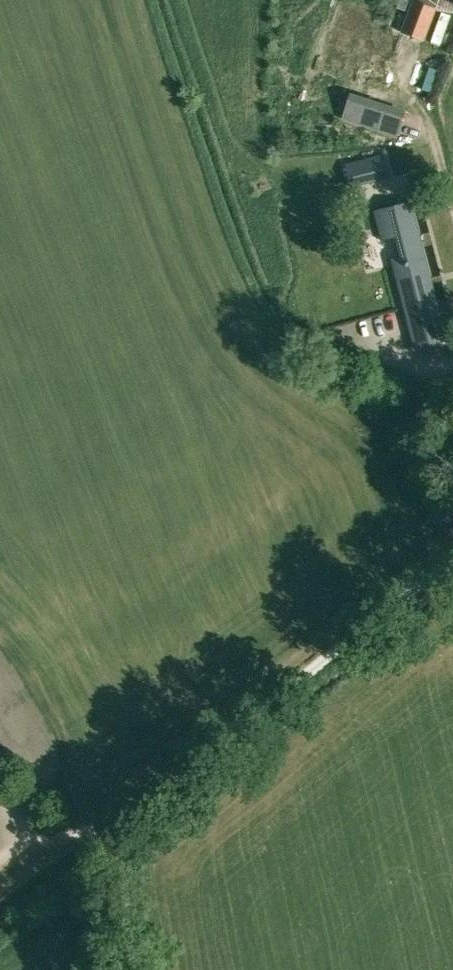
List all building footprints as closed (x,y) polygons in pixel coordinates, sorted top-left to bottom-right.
[(401,32),(424,41),(437,9),(413,0),(401,32)] [(350,99),(343,118),(377,129),(383,110),(350,99)] [(346,164),(345,164),(351,187),(367,183),(362,163),(347,167),(346,164)] [(448,348),(411,210),(374,219),(382,249),(396,245),(401,265),(391,268),(415,357),(448,348)]
